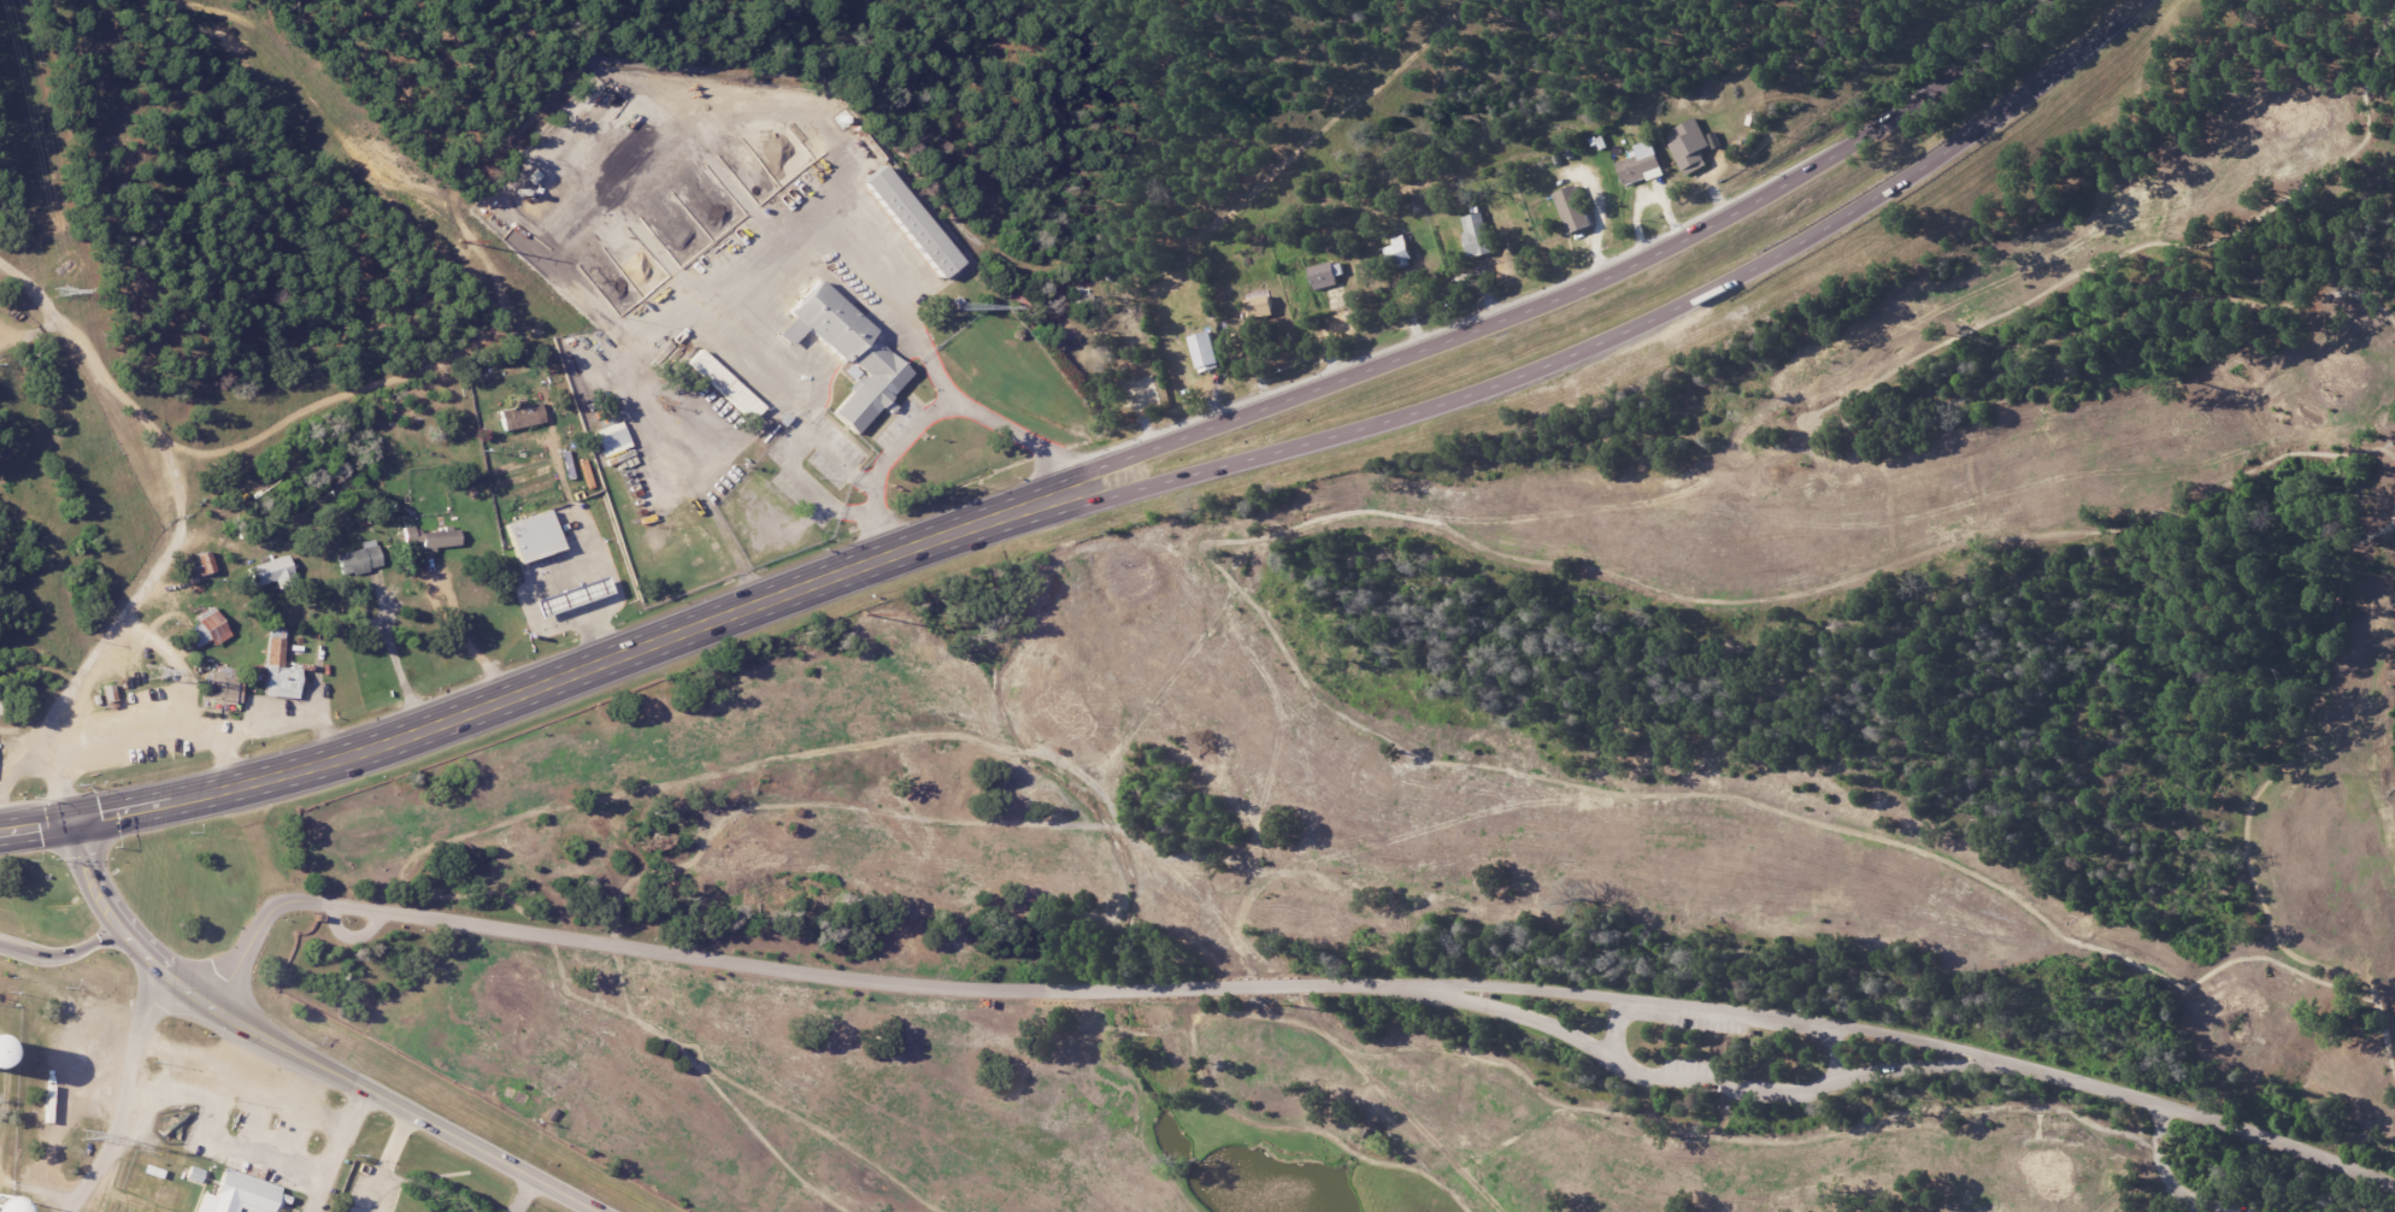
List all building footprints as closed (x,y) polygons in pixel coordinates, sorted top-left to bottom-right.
[(1700,149),(1708,145),(1695,118),(1664,133),(1684,175),(1707,164),(1700,149)] [(1663,172),(1651,140),(1627,148),(1630,157),(1615,163),(1624,186),(1663,172)] [(880,165),(860,181),(937,279),(957,263),(880,165)] [(1567,233),(1590,226),(1577,184),(1554,191),(1567,233)] [(1492,252),(1481,212),(1459,217),(1470,258),(1492,252)] [(1386,246),(1390,268),(1411,263),(1404,234),(1390,237),(1392,245),(1386,246)] [(1335,276),(1342,274),(1339,260),(1308,267),(1313,289),(1336,284),(1335,276)] [(908,373),(866,335),(871,330),(815,279),(786,311),(861,378),(830,413),(853,434),(908,373)] [(1247,319),(1272,314),(1269,294),(1244,299),(1247,319)] [(1189,334),(1196,370),(1218,367),(1211,330),(1189,334)] [(748,421),(760,408),(698,348),(685,362),(748,421)] [(514,399),(516,407),(496,411),(500,431),(541,422),(537,402),(526,404),(524,396),(514,399)] [(592,432),(602,457),(629,446),(619,422),(592,432)] [(511,528),(524,566),(569,551),(554,512),(511,528)] [(419,531),(419,547),(457,546),(456,529),(419,531)] [(379,568),(374,539),(359,541),(360,549),(335,553),(338,574),(379,568)] [(212,571),(207,550),(190,553),(195,575),(212,571)] [(245,565),(250,586),(272,581),(274,588),(292,584),(286,556),(245,565)] [(541,604),(547,622),(617,596),(611,579),(541,604)] [(208,646),(227,638),(215,611),(196,620),(208,646)] [(295,698),(297,665),(280,665),(282,629),(265,628),(262,697),(295,698)] [(232,702),(234,675),(206,674),(204,700),(232,702)] [(270,1202),(267,1211),(239,1211),(235,1211),(193,1211),(199,1194),(208,1198),(218,1169),(276,1188),(273,1195),(286,1199),(282,1207),(270,1202)]
